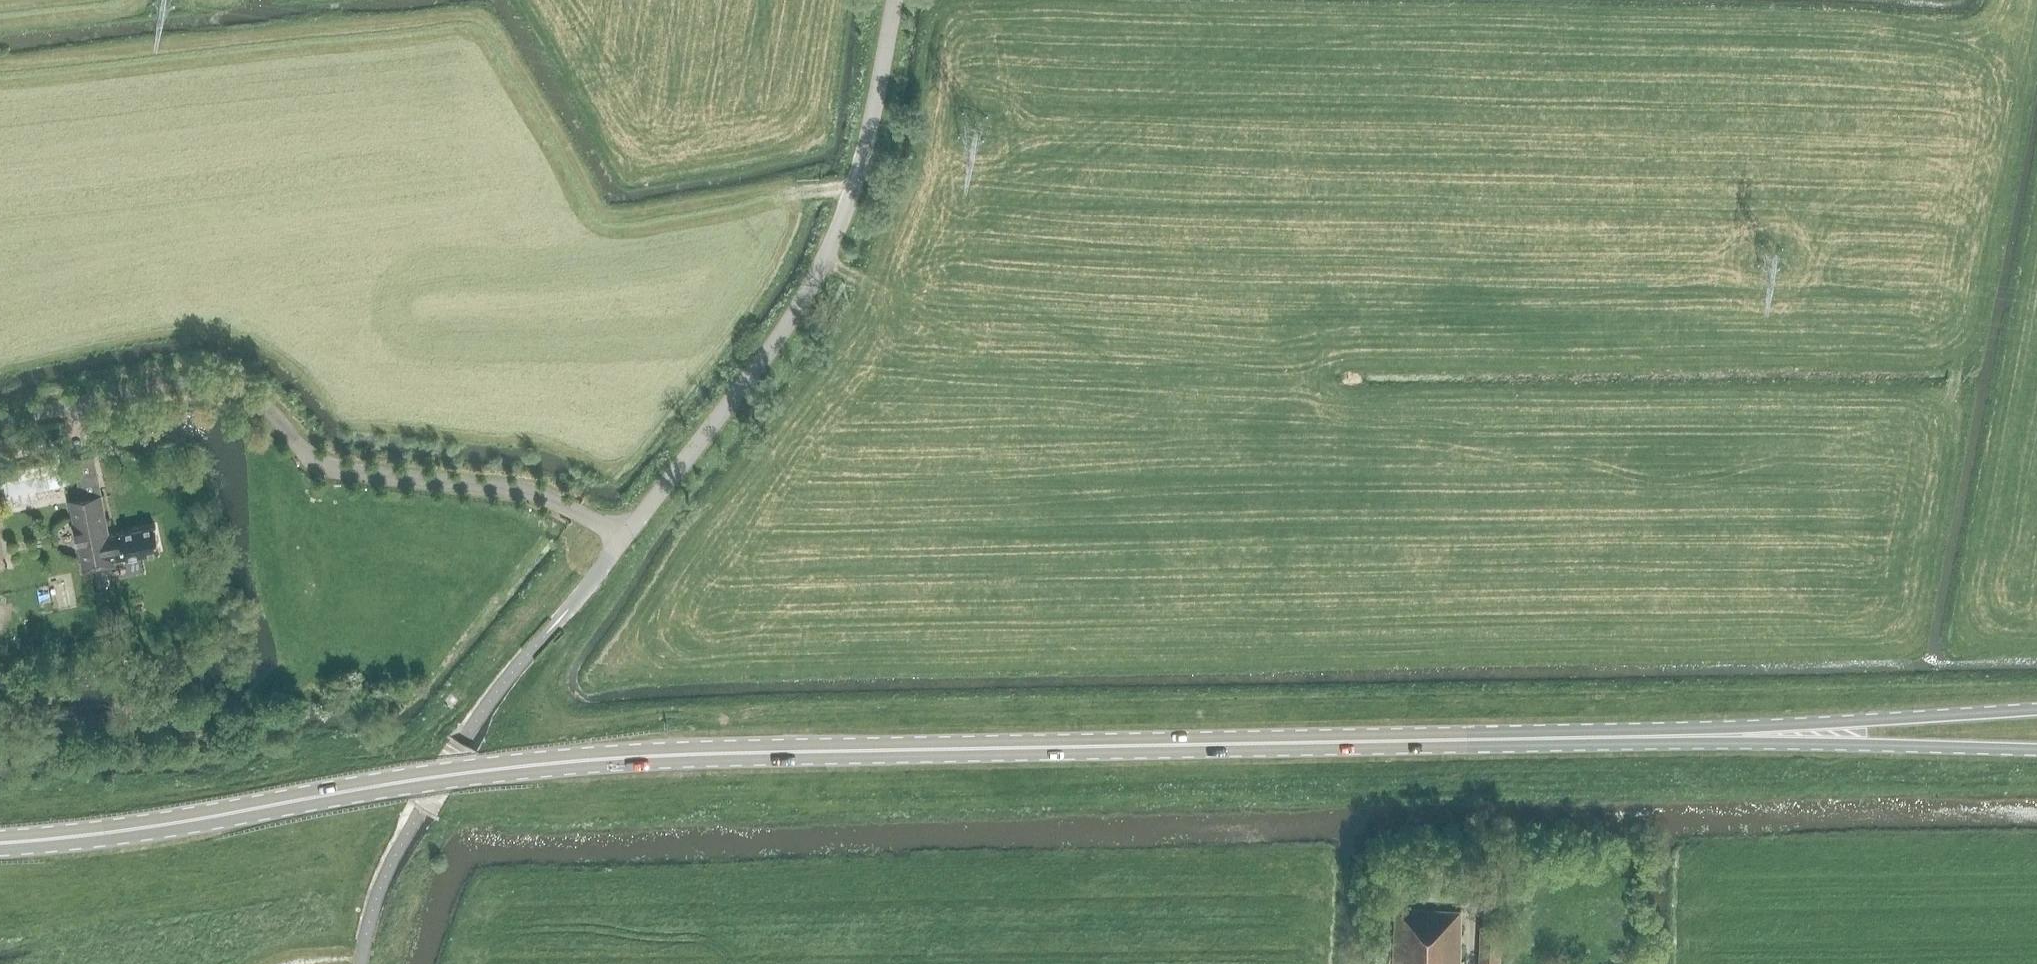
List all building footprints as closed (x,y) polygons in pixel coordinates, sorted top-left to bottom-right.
[(13,467),(15,478),(59,470),(57,459),(13,467)] [(140,554),(161,550),(155,525),(109,534),(101,495),(68,501),(81,571),(106,566),(105,562),(128,557),(129,562),(141,559),(140,554)] [(29,660),(31,671),(39,669),(37,658),(29,660)] [(1462,912),(1397,909),(1394,963),(1459,963),(1462,912)] [(1503,926),(1480,923),(1479,963),(1500,963),(1503,926)]
